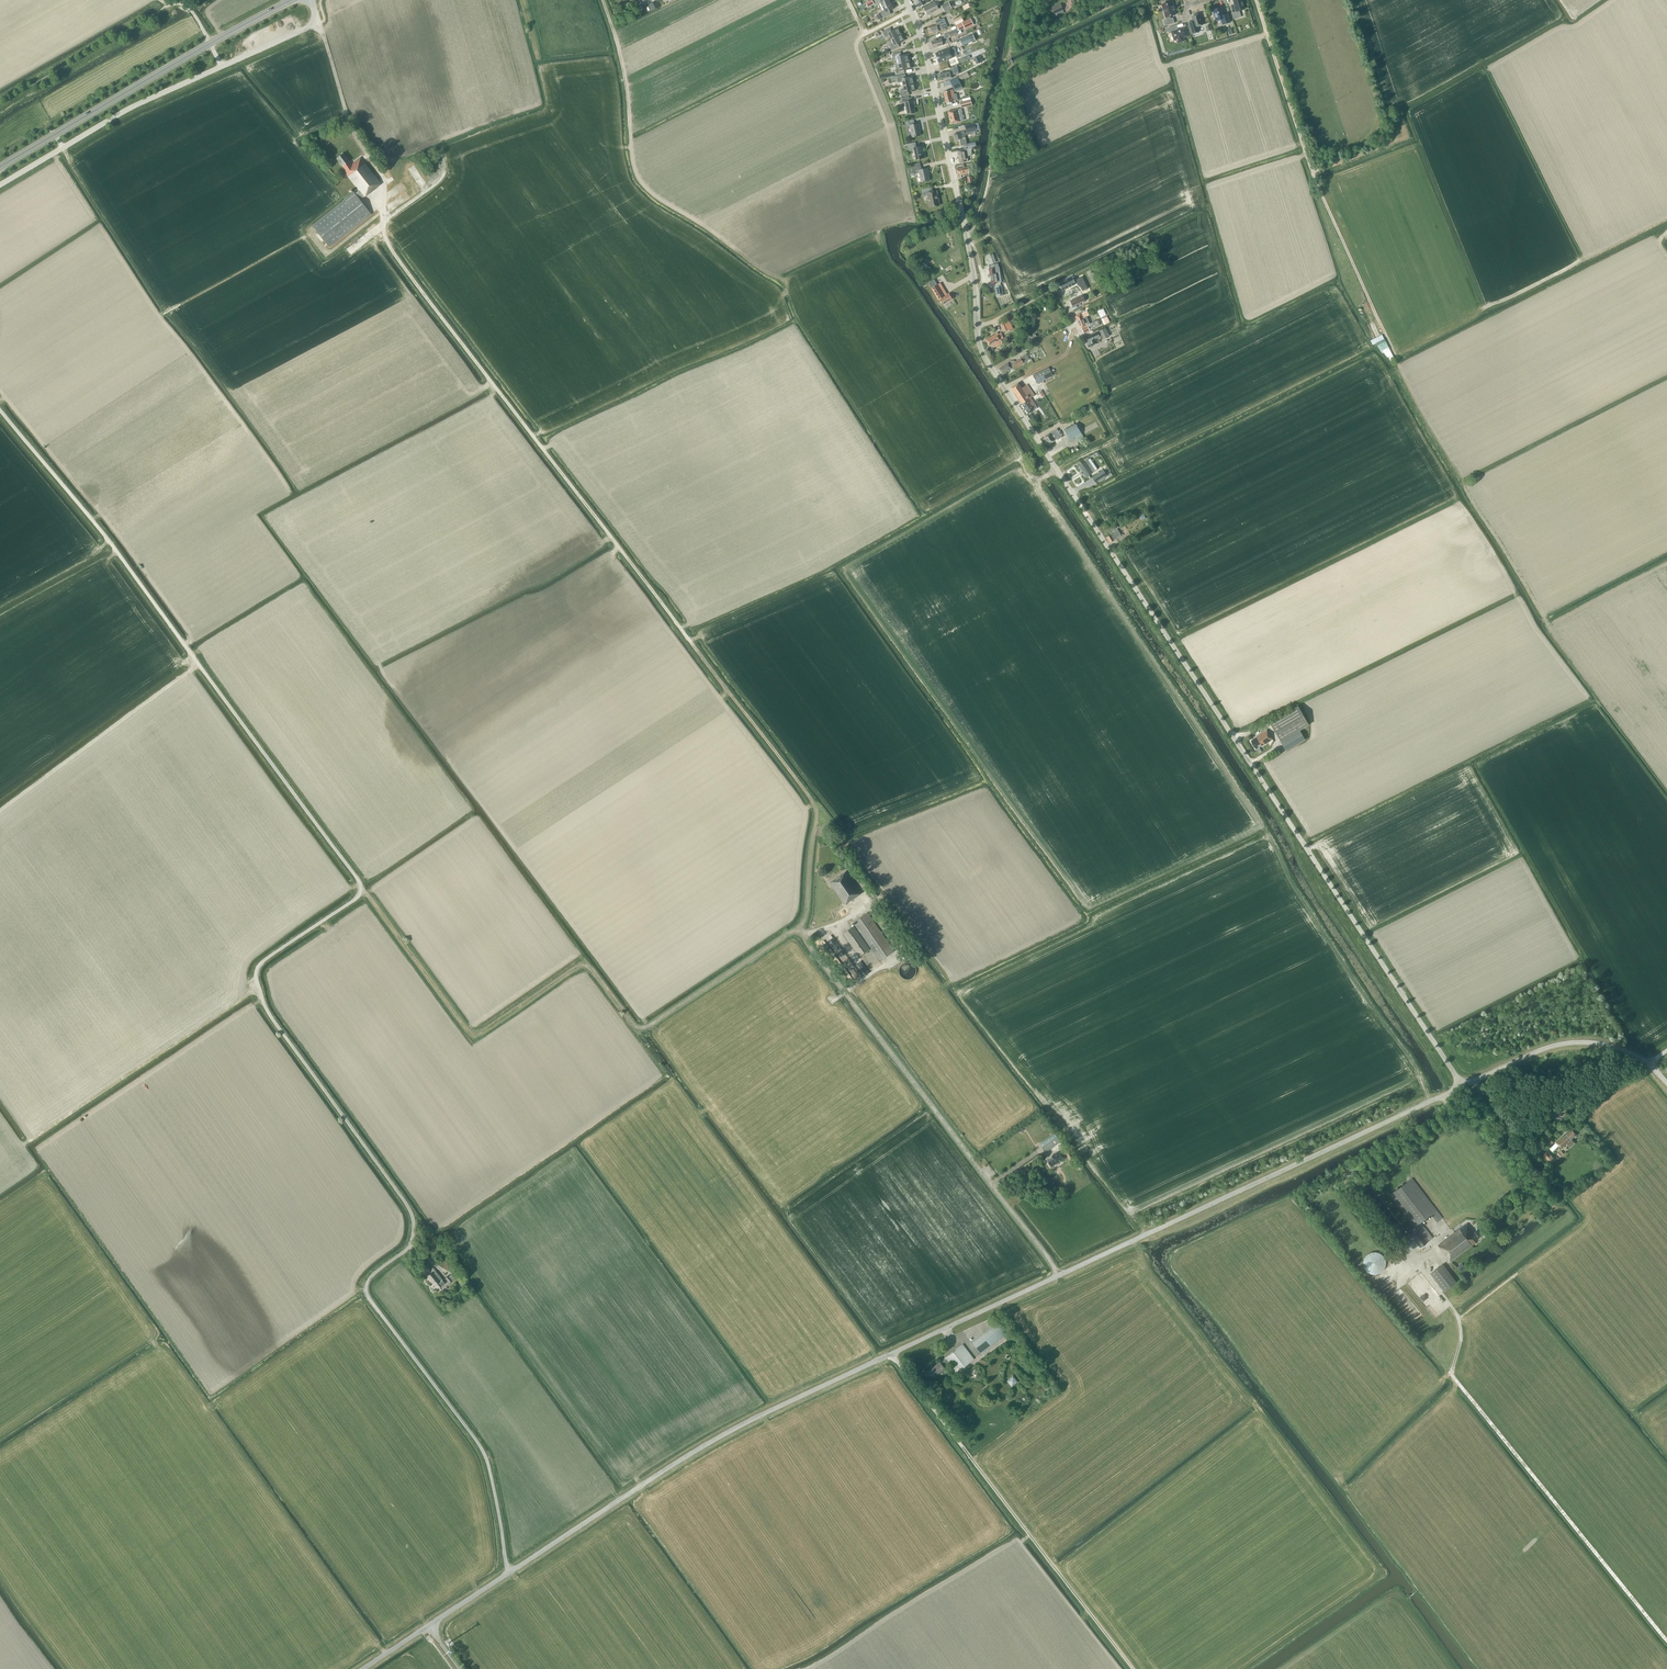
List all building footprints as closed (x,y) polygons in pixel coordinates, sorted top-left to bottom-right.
[(1235,6),(1234,6),(1236,11),(1232,13),(1234,19),(1241,17),(1239,10),(1245,9),(1243,1),(1242,2),(1241,0),(1233,0),(1235,6)] [(651,4),(654,10),(660,7),(657,1),(651,4)] [(890,11),(894,9),(890,2),(882,6),(884,10),(880,12),(883,18),(891,14),(890,11)] [(925,8),(928,14),(939,9),(936,2),(925,8)] [(948,2),(941,6),(945,11),(955,6),(952,2),(949,3),(948,2)] [(1166,20),(1164,20),(1165,26),(1175,23),(1173,17),(1170,18),(1170,16),(1176,14),(1175,9),(1174,6),(1172,2),(1167,3),(1166,2),(1163,3),(1163,4),(1162,5),(1166,20)] [(1064,10),(1061,3),(1052,7),(1055,14),(1064,10)] [(1213,14),(1214,18),(1215,17),(1216,21),(1221,19),(1223,24),(1231,22),(1228,13),(1224,15),(1221,7),(1213,10),(1214,14),(1213,14)] [(1200,32),(1198,26),(1203,25),(1201,18),(1200,18),(1199,14),(1192,16),(1193,21),(1188,22),(1191,34),(1200,32)] [(964,21),(961,16),(953,19),(956,25),(964,21)] [(977,22),(975,17),(971,19),(971,18),(962,22),(956,25),(959,30),(964,28),(965,29),(974,25),(973,24),(977,22)] [(943,24),(942,21),(941,18),(935,21),(936,25),(928,27),(930,34),(938,31),(945,28),(948,27),(946,23),(943,24)] [(1187,36),(1185,28),(1178,30),(1176,25),(1168,28),(1169,33),(1172,32),(1174,40),(1177,39),(1178,42),(1184,40),(1183,37),(1187,36)] [(892,39),(901,34),(898,27),(891,30),(890,27),(883,31),(886,37),(890,35),(892,39)] [(939,46),(946,43),(950,42),(948,38),(950,37),(958,34),(956,29),(949,32),(949,33),(944,34),(945,37),(942,38),(932,41),(933,47),(938,46),(939,46)] [(898,44),(905,40),(901,34),(892,39),(893,42),(889,44),(892,50),(900,47),(898,44)] [(960,40),(962,46),(976,40),(973,35),(960,40)] [(950,48),(935,53),(939,63),(950,58),(954,57),(958,56),(956,52),(952,54),(950,49),(950,48)] [(899,63),(910,61),(908,54),(901,55),(900,52),(892,54),(894,60),(898,59),(899,63)] [(904,70),(911,68),(910,61),(899,63),(894,64),(895,68),(897,75),(905,73),(904,70)] [(943,72),(940,73),(940,74),(941,73),(941,75),(942,80),(952,78),(951,75),(957,74),(958,73),(957,65),(950,68),(951,71),(948,71),(943,72)] [(903,85),(914,83),(913,76),(906,77),(905,74),(897,76),(898,82),(903,81),(903,85)] [(958,76),(950,80),(955,91),(955,92),(963,88),(962,87),(960,81),(958,76)] [(909,92),(916,90),(914,83),(903,85),(904,89),(900,90),(901,97),(909,95),(909,92)] [(943,92),(946,103),(956,101),(953,89),(943,92)] [(907,114),(916,112),(914,105),(915,105),(914,100),(913,100),(912,97),(909,98),(909,97),(901,98),(902,102),(904,102),(907,114)] [(960,102),(962,108),(972,105),(971,99),(960,102)] [(948,111),(951,123),(954,123),(954,124),(957,123),(957,122),(960,121),(957,109),(948,111)] [(912,137),(921,135),(919,128),(920,128),(919,123),(915,124),(914,119),(907,120),(908,125),(909,125),(912,137)] [(975,123),(965,125),(967,132),(967,133),(975,131),(976,131),(976,130),(980,129),(978,122),(975,123)] [(954,134),(956,140),(959,139),(961,145),(967,144),(964,131),(954,134)] [(926,157),(923,145),(916,147),(915,142),(908,144),(909,151),(915,150),(916,159),(913,160),(926,157)] [(958,150),(960,163),(968,161),(967,156),(971,155),(972,148),(966,149),(958,150)] [(381,184),(360,158),(351,165),(349,161),(343,153),(336,158),(342,166),(346,171),(347,173),(346,174),(359,191),(355,194),(354,192),(342,201),(343,202),(312,226),(329,248),(371,214),(360,200),(364,196),(364,197),(381,184)] [(918,183),(930,180),(929,173),(928,168),(922,169),(921,165),(908,167),(909,174),(913,173),(913,174),(919,173),(921,182),(918,182),(918,183)] [(963,167),(962,168),(963,174),(969,173),(970,176),(971,176),(970,171),(972,171),(972,168),(971,165),(968,166),(965,167),(963,167)] [(930,207),(940,205),(937,191),(933,192),(932,187),(922,189),(923,196),(927,195),(930,207)] [(996,263),(993,253),(988,255),(991,264),(996,263)] [(1000,272),(1000,271),(999,266),(998,266),(998,263),(991,264),(991,265),(988,265),(990,273),(1000,272)] [(1090,268),(1086,270),(1088,274),(1088,275),(1091,281),(1097,279),(1094,272),(1092,273),(1090,268)] [(992,284),(997,283),(1001,282),(1002,282),(1000,272),(990,273),(991,279),(992,284)] [(1061,283),(1060,284),(1063,290),(1076,284),(1077,283),(1077,284),(1078,285),(1079,286),(1080,286),(1081,287),(1082,289),(1083,291),(1088,289),(1082,277),(1074,280),(1072,277),(1072,275),(1067,278),(1067,280),(1061,283)] [(1001,282),(997,283),(998,286),(995,287),(997,295),(1004,294),(1002,285),(1001,282)] [(937,285),(932,288),(939,299),(940,298),(944,305),(953,299),(954,298),(953,298),(954,297),(953,296),(952,296),(952,295),(951,296),(949,293),(947,294),(946,292),(940,283),(937,285)] [(1085,301),(1082,295),(1076,298),(1079,304),(1085,301)] [(1080,313),(1076,315),(1084,333),(1090,330),(1101,325),(1098,319),(1090,323),(1086,316),(1086,315),(1083,317),(1082,313),(1081,313),(1080,313)] [(1102,320),(1105,326),(1111,323),(1108,317),(1102,320)] [(1009,324),(1007,320),(1000,323),(1003,332),(1009,329),(1009,330),(1013,328),(1011,323),(1009,324)] [(1110,336),(1106,327),(1099,331),(1103,339),(1110,336)] [(1096,343),(1094,339),(1100,336),(1098,331),(1084,338),(1089,346),(1096,343)] [(1001,332),(998,333),(998,332),(994,334),(994,335),(985,339),(988,346),(992,344),(993,347),(1003,343),(1001,339),(1004,338),(1001,332)] [(1384,335),(1371,341),(1373,345),(1377,344),(1382,353),(1386,351),(1391,362),(1395,360),(1384,335)] [(1014,370),(1024,363),(1030,359),(1027,354),(1015,361),(1013,360),(1012,360),(1010,361),(999,369),(1003,374),(1013,368),(1014,370)] [(1037,384),(1053,377),(1050,368),(1033,375),(1037,384)] [(1022,403),(1029,413),(1037,408),(1031,398),(1035,395),(1027,384),(1022,387),(1019,383),(1012,387),(1022,403)] [(1075,437),(1081,433),(1076,424),(1065,430),(1070,440),(1067,442),(1069,447),(1078,443),(1075,437)] [(1057,440),(1062,436),(1057,428),(1044,436),(1049,443),(1056,439),(1057,440)] [(1075,437),(1078,443),(1084,439),(1081,433),(1075,437)] [(1088,459),(1078,466),(1086,477),(1096,471),(1088,459)] [(1104,470),(1092,477),(1096,483),(1107,475),(1104,470)] [(1112,526),(1111,524),(1108,525),(1112,531),(1119,527),(1116,523),(1116,524),(1115,522),(1112,524),(1113,525),(1112,526)] [(1110,542),(1122,535),(1117,528),(1112,532),(1113,533),(1107,537),(1110,542)] [(1305,739),(1301,732),(1300,730),(1309,725),(1299,705),(1270,722),(1281,741),(1286,750),(1305,739)] [(1273,739),(1267,729),(1255,736),(1256,737),(1250,740),(1256,749),(1261,746),(1262,746),(1273,739)] [(844,904),(861,892),(846,870),(829,882),(844,904)] [(871,899),(877,895),(873,889),(867,892),(871,899)] [(853,922),(880,960),(893,951),(867,912),(853,922)] [(870,948),(854,925),(843,933),(859,956),(870,948)] [(914,964),(913,964),(912,963),(911,963),(910,962),(909,962),(908,962),(907,962),(906,962),(905,963),(904,963),(903,963),(903,964),(902,964),(901,965),(901,966),(900,966),(900,967),(900,968),(899,969),(899,970),(899,971),(899,972),(900,973),(900,974),(900,975),(901,976),(901,977),(902,977),(903,978),(904,978),(904,979),(905,979),(906,979),(907,979),(908,979),(909,979),(910,979),(911,979),(912,978),(913,978),(913,977),(914,977),(915,976),(916,975),(916,974),(916,973),(916,972),(917,971),(917,970),(916,969),(916,968),(916,967),(915,967),(915,966),(915,965),(914,964)] [(1576,1143),(1572,1139),(1577,1134),(1572,1129),(1557,1142),(1562,1148),(1567,1143),(1571,1147),(1576,1143)] [(1046,1151),(1060,1141),(1056,1136),(1042,1146),(1046,1151)] [(1053,1156),(1047,1160),(1051,1167),(1066,1158),(1068,1157),(1070,1161),(1075,1158),(1070,1149),(1069,1148),(1064,1151),(1065,1152),(1064,1152),(1063,1150),(1062,1149),(1053,1155),(1053,1156)] [(1551,1155),(1548,1151),(1543,1155),(1549,1161),(1554,1157),(1551,1155)] [(1442,1218),(1436,1210),(1429,1200),(1412,1177),(1399,1187),(1390,1194),(1414,1226),(1416,1225),(1412,1229),(1413,1231),(1410,1234),(1419,1247),(1428,1241),(1431,1238),(1420,1222),(1430,1214),(1436,1222),(1442,1218)] [(1473,1232),(1467,1224),(1466,1223),(1439,1244),(1451,1260),(1476,1241),(1475,1239),(1486,1231),(1481,1225),(1473,1232)] [(1384,1257),(1384,1256),(1383,1255),(1382,1255),(1381,1254),(1381,1253),(1380,1253),(1379,1253),(1378,1252),(1377,1252),(1376,1251),(1375,1251),(1374,1251),(1373,1252),(1372,1252),(1371,1252),(1370,1252),(1370,1253),(1369,1253),(1368,1254),(1367,1254),(1366,1255),(1365,1256),(1365,1257),(1364,1258),(1364,1259),(1364,1260),(1363,1260),(1363,1261),(1363,1262),(1363,1263),(1363,1264),(1364,1265),(1364,1266),(1364,1267),(1364,1268),(1365,1268),(1365,1269),(1366,1270),(1367,1271),(1368,1272),(1369,1272),(1370,1273),(1371,1273),(1372,1273),(1373,1273),(1374,1273),(1376,1273),(1377,1273),(1378,1273),(1379,1272),(1380,1272),(1381,1271),(1382,1270),(1383,1269),(1384,1268),(1384,1267),(1385,1266),(1385,1265),(1385,1264),(1385,1263),(1385,1262),(1385,1261),(1385,1260),(1385,1259),(1385,1258),(1384,1257)] [(1444,1290),(1456,1281),(1443,1263),(1431,1272),(1444,1290)] [(427,1276),(437,1288),(438,1287),(440,1290),(455,1278),(451,1274),(448,1276),(448,1275),(443,1279),(435,1269),(427,1276)] [(1008,1333),(999,1321),(972,1341),(981,1353),(1008,1333)] [(957,1372),(974,1359),(963,1344),(945,1357),(945,1358),(946,1359),(941,1363),(940,1362),(928,1371),(933,1378),(945,1369),(945,1368),(950,1364),(957,1372)] [(1013,1375),(1007,1380),(1012,1386),(1018,1381),(1013,1375)]
